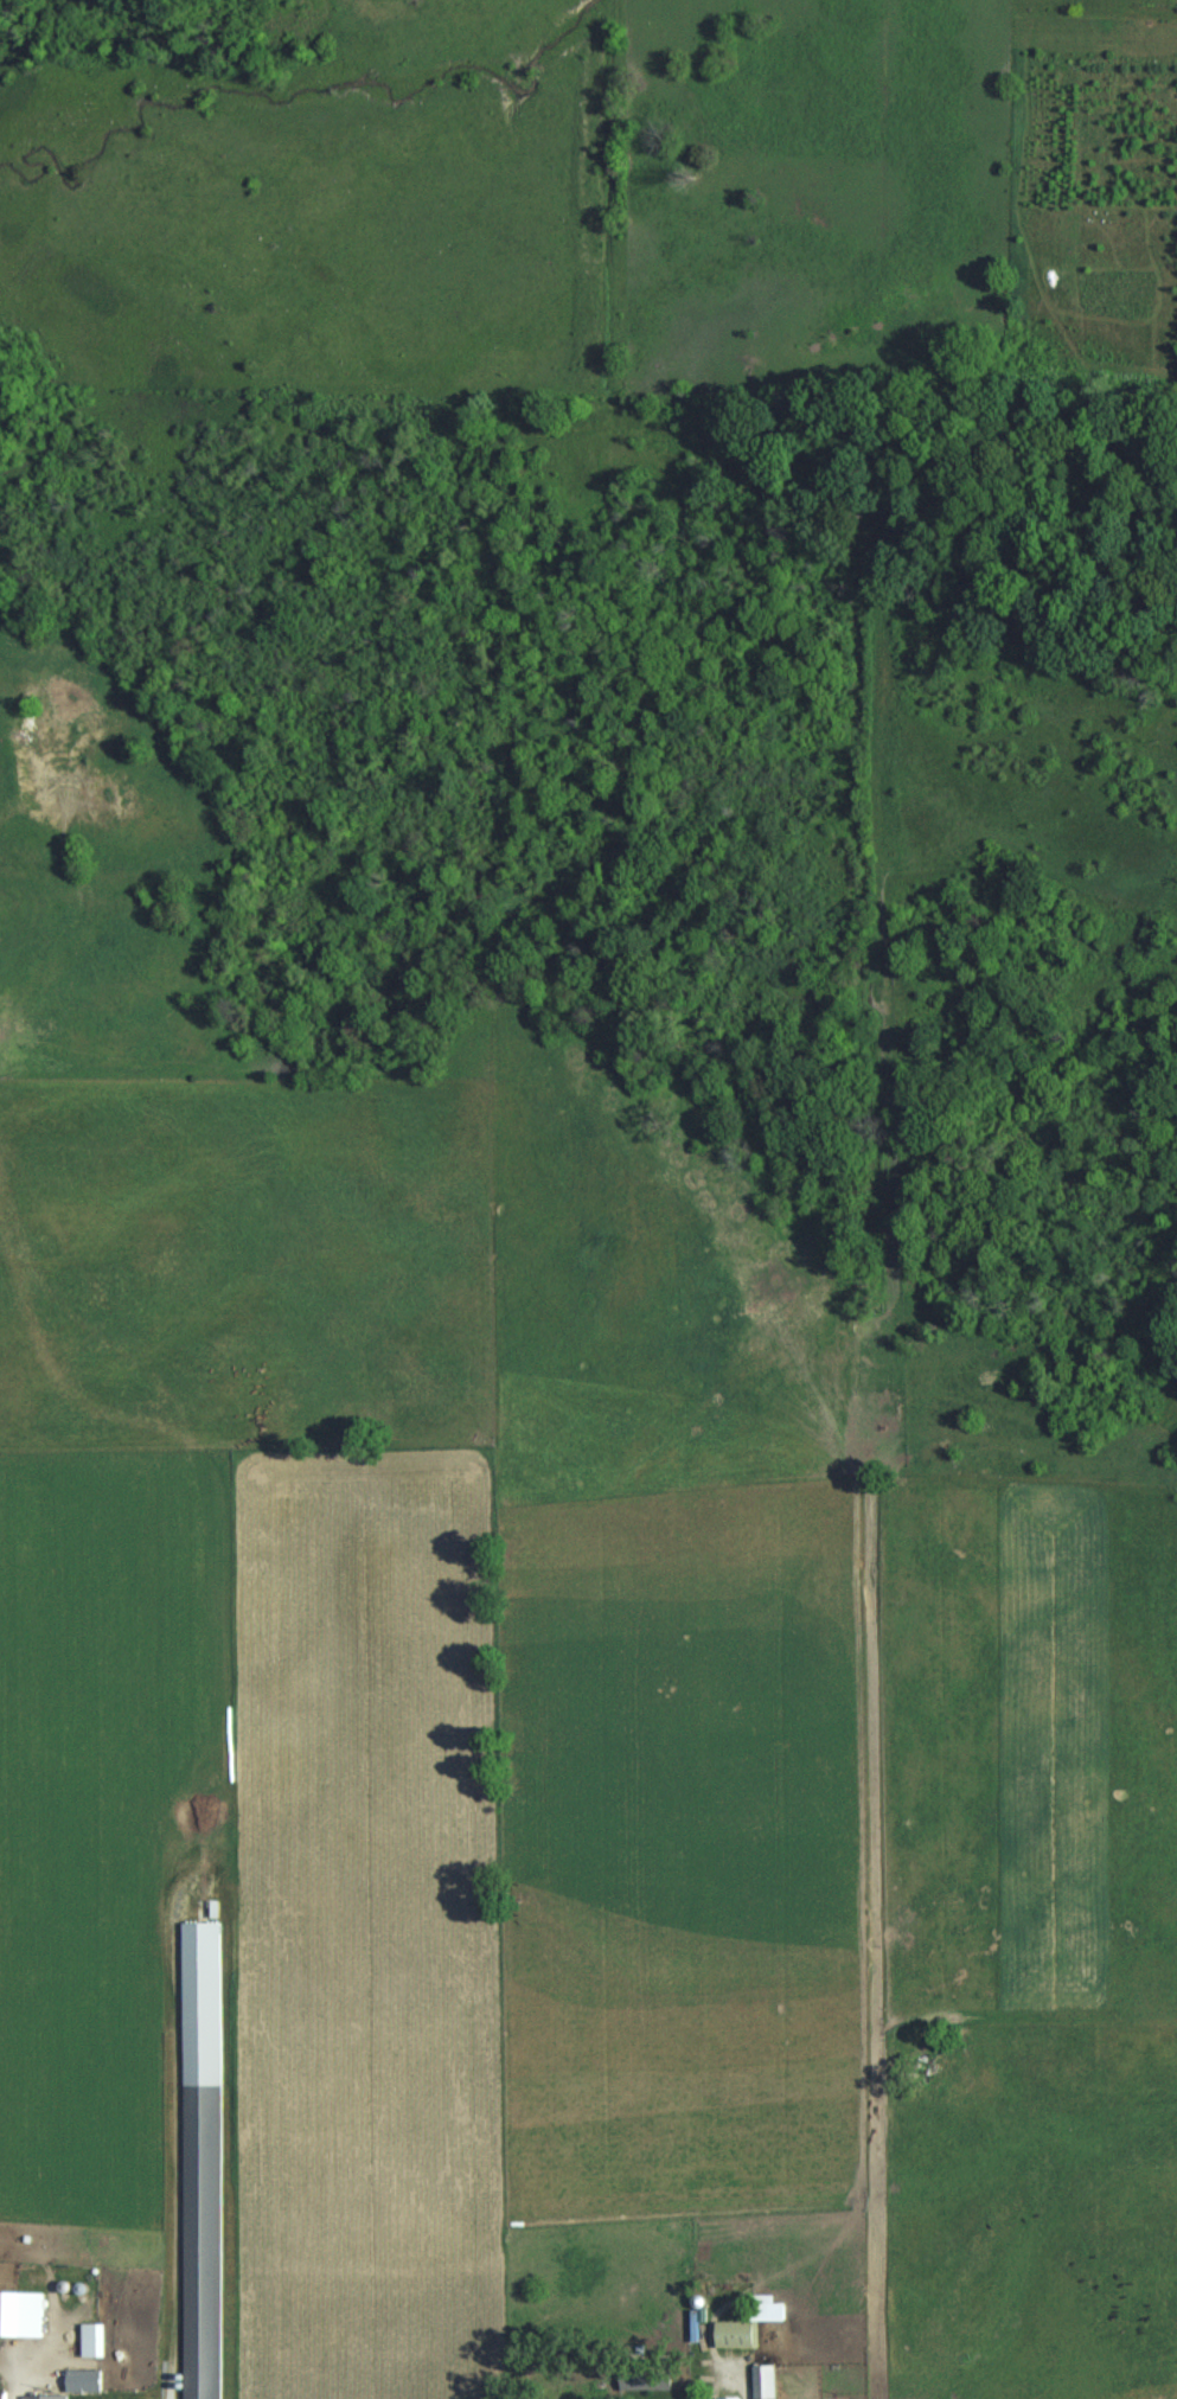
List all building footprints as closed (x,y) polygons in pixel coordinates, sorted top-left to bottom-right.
[(43,2291),(0,2290),(0,2335),(43,2335),(43,2291)] [(717,2346),(758,2347),(758,2319),(786,2319),(786,2302),(775,2302),(775,2293),(753,2293),(752,2320),(717,2320),(717,2346)] [(776,2364),(754,2365),(754,2398),(776,2398),(776,2364)] [(670,2389),(670,2368),(622,2368),(622,2389),(670,2389)] [(67,2392),(101,2392),(101,2369),(67,2369),(67,2392)]
